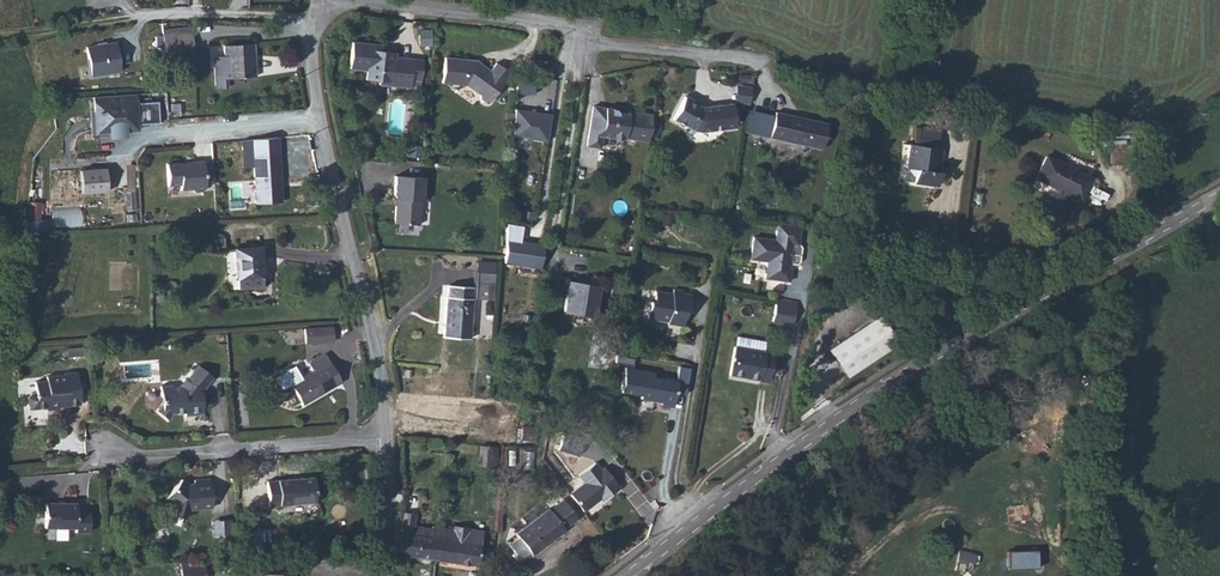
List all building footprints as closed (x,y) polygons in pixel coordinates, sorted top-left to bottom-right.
[(162,29),(162,35),(192,33),(192,27),(162,29)] [(192,33),(162,35),(163,47),(163,51),(193,49),(192,33)] [(90,76),(120,72),(115,42),(85,47),(90,76)] [(412,79),(413,57),(397,56),(383,55),(383,49),(384,45),(352,42),(349,69),(362,70),(362,76),(380,77),(396,78),(396,83),(412,84),(412,79)] [(253,43),(223,45),(224,56),(225,78),(255,76),(253,43)] [(225,78),(224,56),(215,56),(213,59),(215,86),(218,88),(226,87),(225,78)] [(421,80),(422,57),(413,57),(412,79),(421,80)] [(489,102),(510,74),(495,63),(490,71),(480,64),(478,66),(475,63),(476,61),(476,60),(444,57),(442,83),(466,85),(479,95),(480,99),(485,102),(488,101),(489,102)] [(545,72),(546,59),(529,58),(528,71),(545,72)] [(535,81),(517,82),(516,94),(535,94),(535,81)] [(750,87),(737,85),(734,102),(747,104),(750,87)] [(134,94),(93,97),(94,110),(100,110),(102,132),(121,131),(131,130),(130,122),(136,122),(136,124),(158,123),(157,102),(135,103),(134,94)] [(685,96),(673,119),(694,130),(701,132),(734,127),(730,105),(701,107),(695,105),(689,102),(691,100),(685,96)] [(591,105),(590,111),(608,114),(609,108),(591,105)] [(624,137),(648,141),(652,115),(627,111),(626,116),(616,115),(615,109),(609,108),(608,114),(590,111),(585,145),(598,147),(599,139),(600,134),(607,135),(614,141),(623,142),(624,137)] [(551,115),(515,109),(513,137),(547,142),(551,115)] [(821,149),(827,124),(775,112),(769,138),(821,149)] [(958,122),(948,121),(947,130),(957,131),(958,122)] [(918,145),(937,148),(940,130),(920,128),(918,145)] [(942,149),(937,148),(918,145),(909,144),(906,168),(916,169),(914,182),(914,183),(938,186),(939,172),(937,172),(938,160),(940,160),(942,149)] [(1132,145),(1124,146),(1105,146),(1105,164),(1133,163),(1132,145)] [(278,153),(252,154),(256,204),(281,202),(278,153)] [(1091,178),(1046,156),(1036,178),(1080,200),(1091,178)] [(213,183),(212,163),(203,164),(203,161),(185,162),(185,164),(179,164),(179,163),(166,164),(167,186),(180,185),(180,190),(192,189),(195,192),(202,191),(205,188),(204,183),(213,183)] [(124,164),(126,190),(135,189),(133,163),(124,164)] [(916,169),(906,168),(904,178),(907,181),(914,182),(916,169)] [(107,191),(105,169),(80,171),(81,193),(107,191)] [(395,176),(394,195),(395,197),(397,200),(397,206),(395,206),(394,223),(418,225),(420,201),(422,201),(424,178),(395,176)] [(135,210),(134,192),(124,193),(126,211),(135,210)] [(49,207),(50,228),(81,227),(80,206),(49,207)] [(670,225),(672,213),(663,211),(661,224),(670,225)] [(136,221),(136,214),(126,215),(127,222),(136,221)] [(800,225),(777,222),(776,230),(799,233),(800,225)] [(799,233),(776,230),(775,240),(753,237),(750,259),(767,261),(764,278),(788,281),(790,268),(788,268),(786,268),(786,264),(788,264),(791,244),(797,245),(799,233)] [(540,268),(544,244),(506,239),(505,263),(540,268)] [(746,253),(747,246),(728,243),(727,251),(746,253)] [(263,287),(260,248),(235,249),(237,289),(263,287)] [(494,273),(495,263),(478,262),(477,272),(494,273)] [(476,272),(475,298),(492,300),(494,273),(477,272),(476,272)] [(599,287),(568,282),(564,311),(579,311),(594,316),(599,287)] [(446,297),(443,337),(470,339),(473,298),(471,298),(472,287),(448,285),(447,297),(446,297)] [(687,309),(690,295),(682,294),(683,291),(673,289),(672,294),(655,291),(653,301),(649,301),(646,318),(658,320),(658,319),(667,320),(667,323),(682,326),(685,309),(687,309)] [(795,307),(796,303),(776,299),(775,303),(795,307)] [(795,307),(775,303),(772,321),(792,325),(795,307)] [(897,345),(879,316),(828,347),(846,376),(897,345)] [(333,341),(332,326),(304,328),(305,343),(333,341)] [(736,336),(734,347),(763,352),(764,349),(765,341),(736,336)] [(85,356),(84,347),(74,348),(74,357),(85,356)] [(763,352),(734,347),(729,375),(759,380),(758,382),(767,383),(773,351),(764,349),(763,352)] [(317,394),(318,396),(341,382),(325,354),(308,363),(312,371),(290,384),(302,405),(312,399),(312,397),(317,394)] [(634,358),(616,355),(615,362),(632,365),(634,358)] [(198,365),(192,373),(207,385),(213,378),(198,365)] [(672,407),(676,381),(653,377),(654,373),(624,367),(620,391),(640,395),(640,398),(661,402),(660,404),(672,407)] [(79,397),(77,372),(64,373),(64,375),(46,377),(46,381),(34,382),(35,393),(30,393),(27,398),(27,405),(31,409),(45,408),(48,410),(58,409),(60,406),(60,401),(62,398),(79,397)] [(185,416),(203,415),(201,393),(207,385),(192,373),(186,380),(184,379),(178,387),(172,387),(172,385),(160,386),(161,396),(165,400),(156,410),(168,419),(173,413),(184,412),(185,416)] [(60,401),(60,406),(80,405),(79,397),(62,398),(60,401)] [(583,426),(579,438),(583,439),(590,441),(594,430),(583,426)] [(535,440),(535,428),(521,427),(520,439),(535,440)] [(578,456),(583,439),(579,438),(563,433),(558,450),(578,456)] [(496,467),(497,447),(480,446),(478,466),(496,467)] [(584,483),(569,494),(583,511),(596,501),(595,499),(599,496),(600,498),(602,501),(619,488),(604,468),(600,470),(594,463),(578,475),(584,483)] [(313,477),(266,481),(268,506),(315,503),(313,477)] [(169,512),(186,518),(188,510),(211,508),(209,479),(194,480),(192,484),(187,484),(181,479),(164,498),(172,504),(169,512)] [(73,503),(45,501),(44,524),(75,526),(74,532),(87,533),(91,501),(73,499),(73,503)] [(518,538),(529,552),(544,541),(546,543),(564,530),(564,529),(577,518),(563,500),(549,510),(548,509),(516,534),(518,538)] [(395,554),(436,559),(437,540),(446,541),(448,529),(447,529),(441,528),(432,526),(431,528),(413,525),(415,514),(402,512),(395,554)] [(230,520),(212,521),(213,536),(231,535),(230,520)] [(437,540),(436,559),(477,565),(480,544),(483,531),(467,529),(467,528),(453,526),(453,527),(451,542),(446,541),(437,540)] [(529,552),(518,538),(510,544),(521,559),(529,552)] [(531,555),(546,543),(544,541),(529,552),(531,555)] [(964,564),(965,560),(966,553),(959,552),(956,563),(964,564)] [(966,553),(965,560),(974,563),(975,555),(966,553)] [(204,560),(179,562),(180,569),(204,567),(204,560)] [(180,569),(180,575),(205,575),(204,567),(180,569)]
